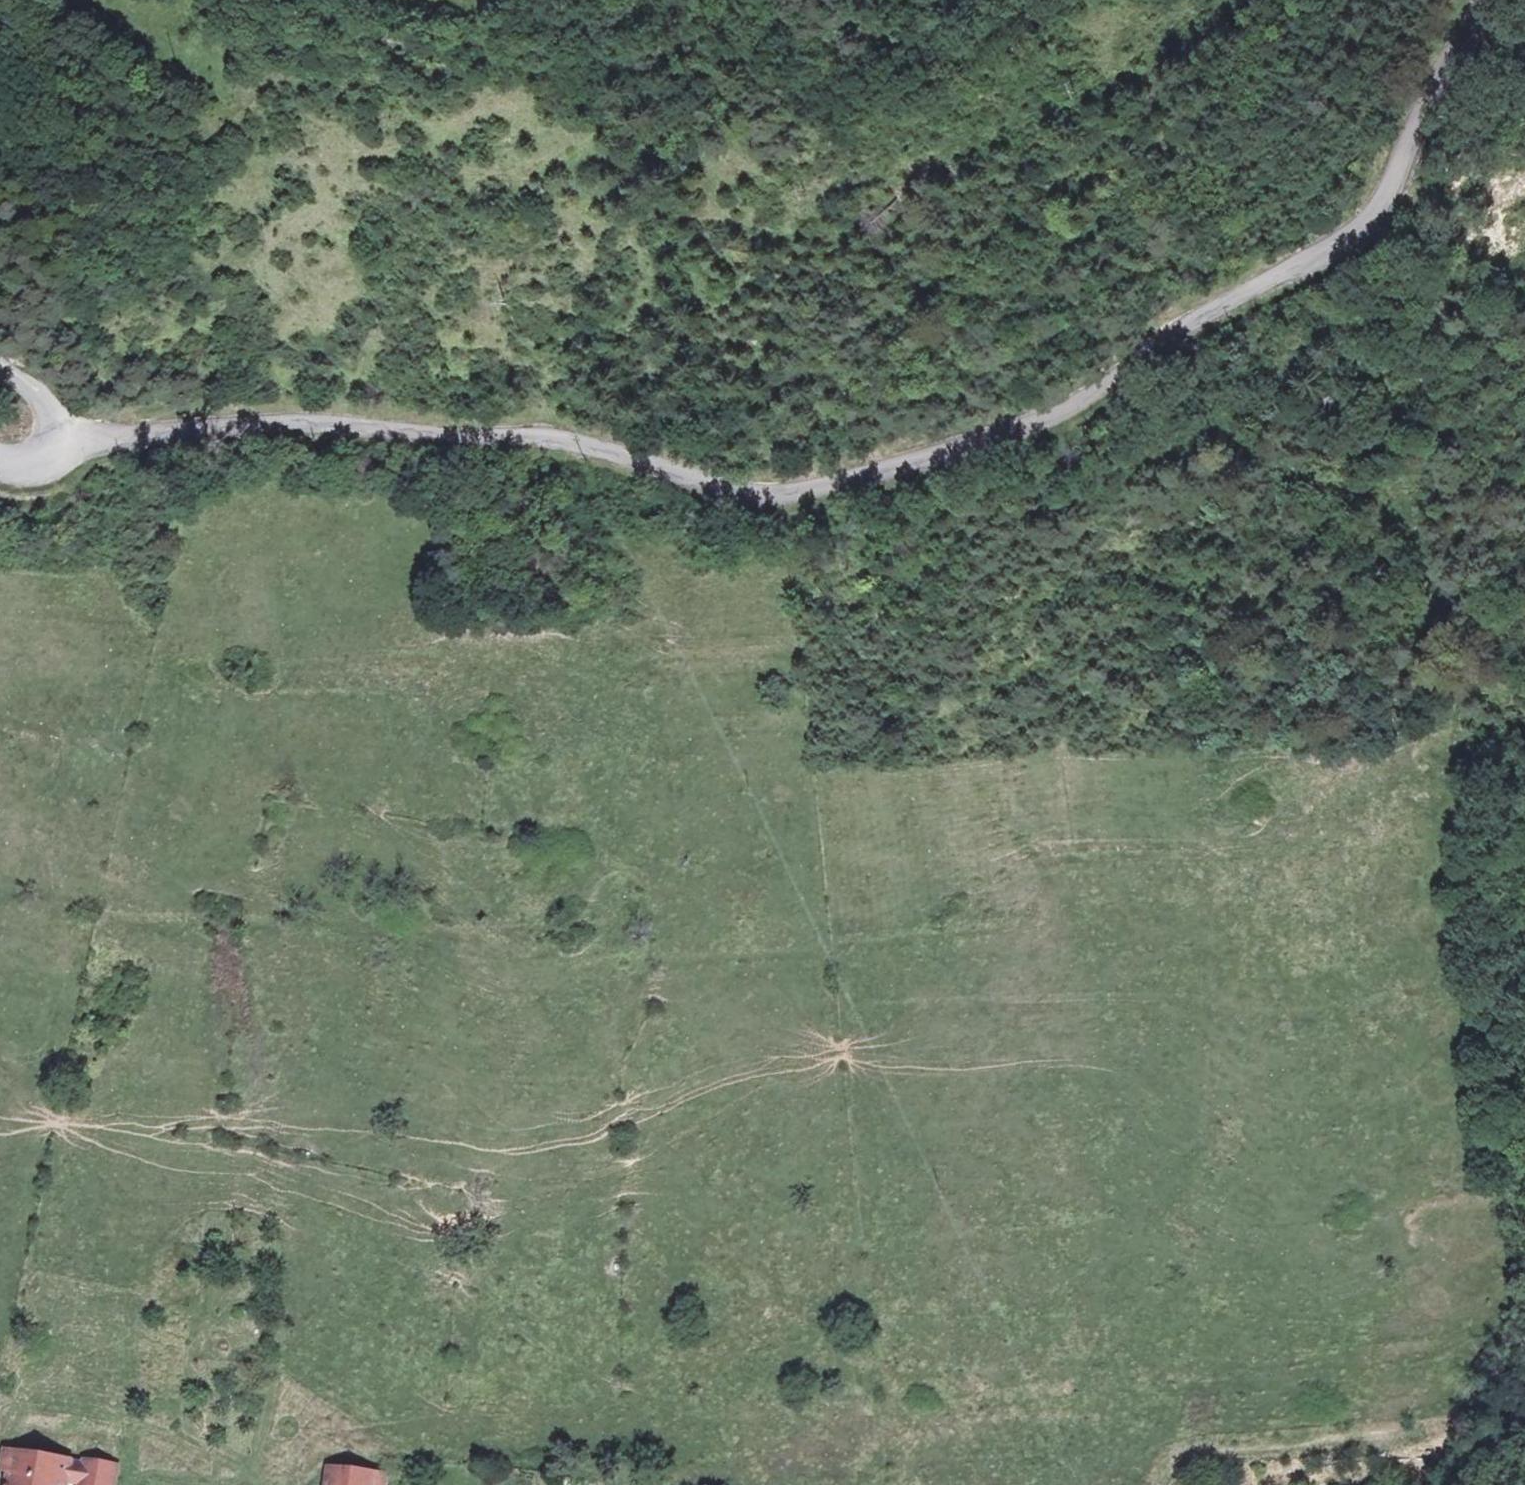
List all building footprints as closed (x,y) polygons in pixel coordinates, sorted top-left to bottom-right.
[(7,1459),(4,1484),(118,1484),(119,1471),(7,1459)] [(388,1479),(330,1473),(329,1484),(387,1484),(388,1479)]
